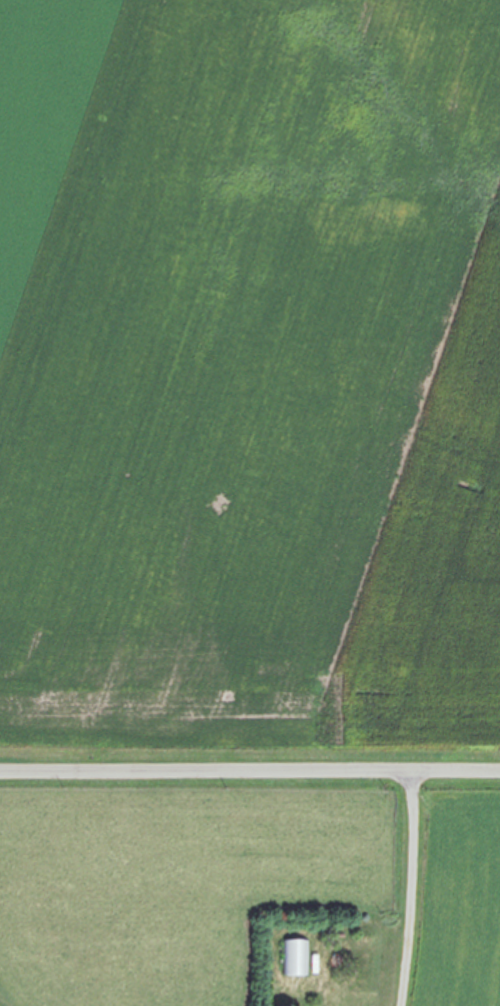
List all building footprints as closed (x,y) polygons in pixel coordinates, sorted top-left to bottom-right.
[(282,939),(282,976),(308,976),(308,939),(282,939)]
